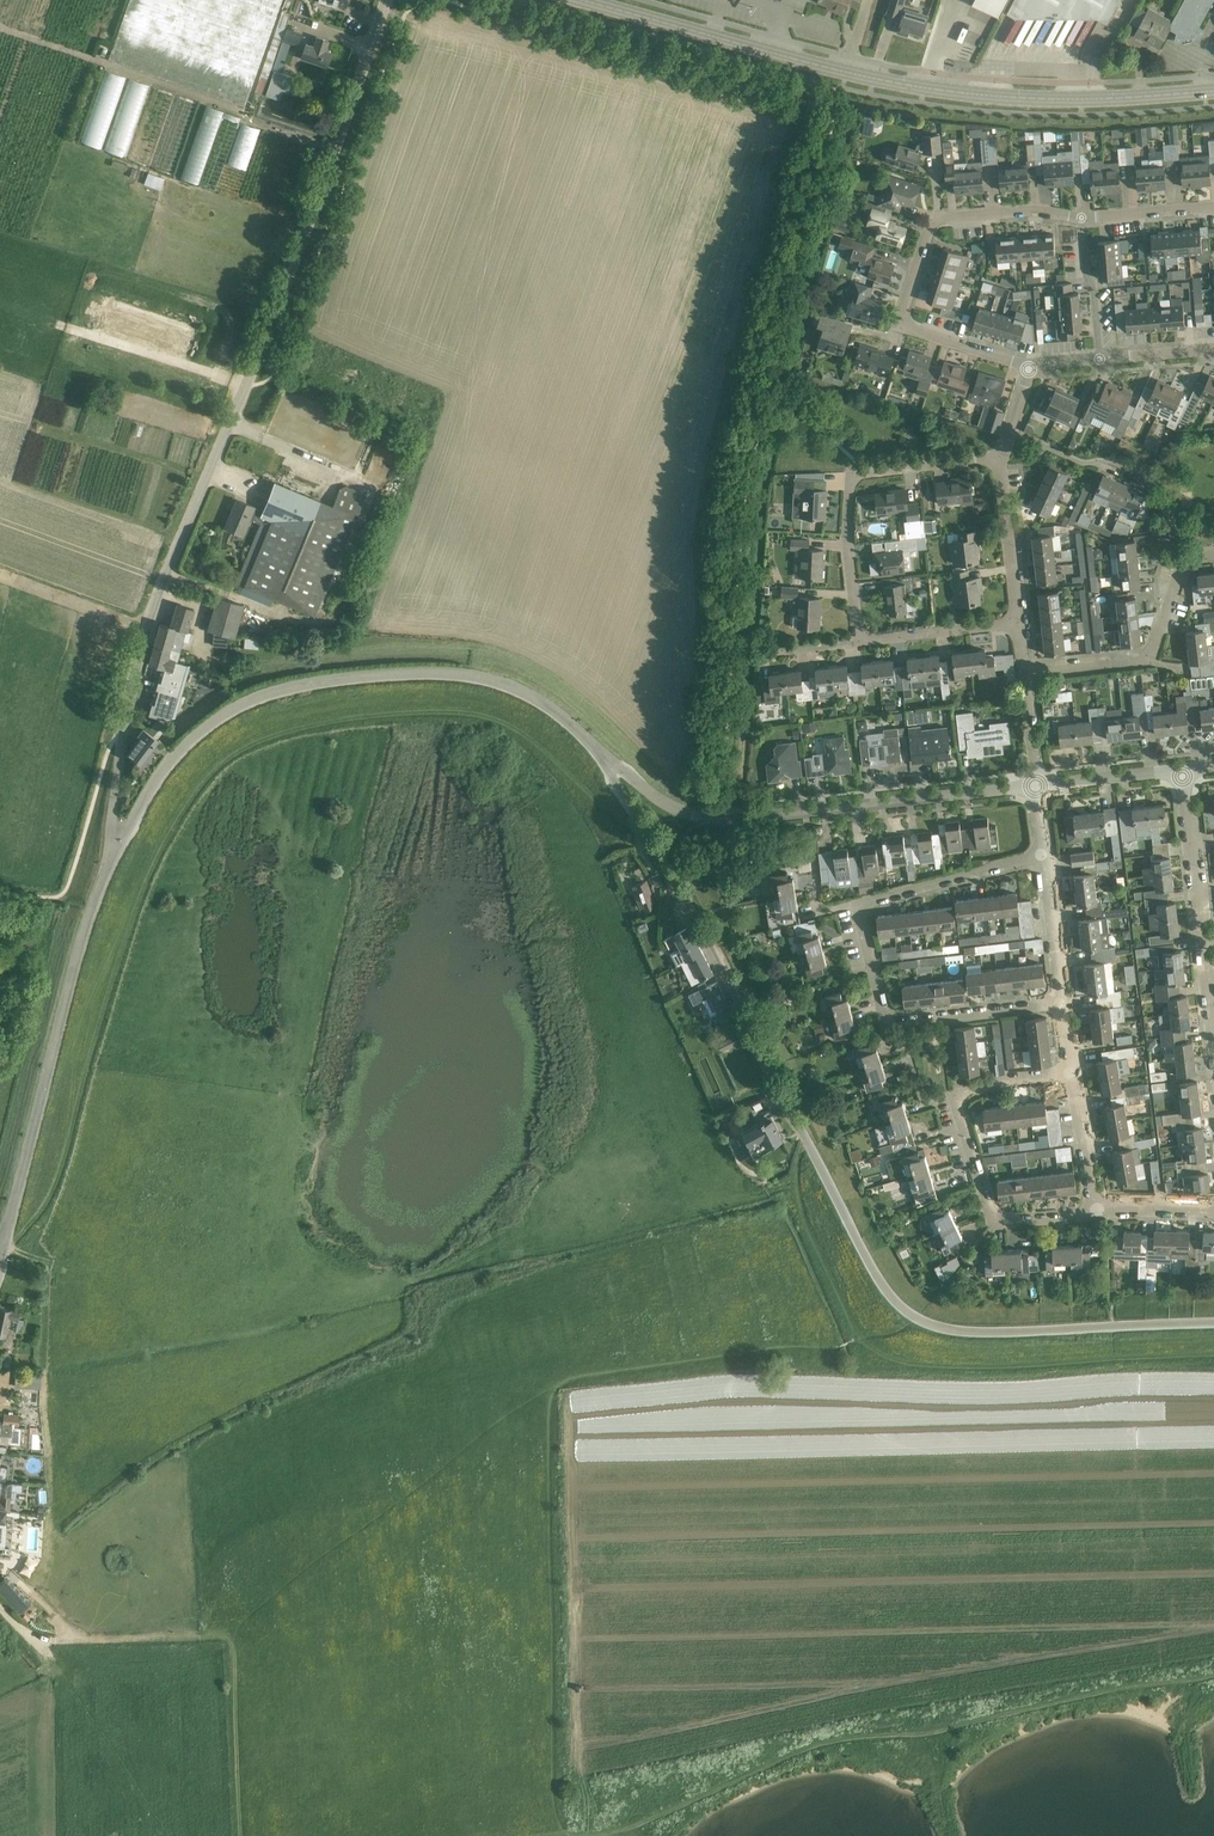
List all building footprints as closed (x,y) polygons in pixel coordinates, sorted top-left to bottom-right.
[(108,60),(244,107),(282,0),(129,0),(108,60)] [(283,6),(282,6),(281,8),(284,9),(283,10),(282,10),(254,93),(262,96),(278,50),(277,50),(290,13),(288,12),(292,0),(285,0),(283,6)] [(292,11),(299,13),(303,0),(302,0),(296,0),(292,11)] [(818,1),(829,5),(828,8),(844,14),(848,4),(857,7),(860,0),(819,0),(818,1)] [(886,13),(900,18),(905,0),(890,0),(886,13)] [(972,3),(1000,15),(1008,0),(974,0),(972,3)] [(1007,12),(1016,16),(1097,17),(1107,22),(1120,0),(1013,0),(1007,12)] [(1168,29),(1176,33),(1174,42),(1175,42),(1180,42),(1186,42),(1191,41),(1195,40),(1200,37),(1203,35),(1206,32),(1200,26),(1213,0),(1183,0),(1172,21),(1149,9),(1135,34),(1158,47),(1168,29)] [(905,8),(898,32),(907,35),(909,30),(922,35),(928,15),(905,8)] [(287,28),(283,40),(298,45),(302,33),(287,28)] [(306,43),(301,57),(326,66),(331,52),(325,50),(328,41),(316,37),(313,46),(306,43)] [(291,77),(274,71),(265,96),(279,100),(285,84),(289,85),(291,77)] [(127,77),(105,150),(126,156),(149,83),(127,77)] [(174,171),(195,100),(174,94),(152,165),(174,171)] [(182,179),(217,189),(238,114),(203,104),(182,179)] [(248,169),(259,126),(239,121),(228,164),(248,169)] [(1213,131),(1213,123),(1213,122),(1201,123),(1201,125),(1201,131),(1201,132),(1213,131)] [(1169,126),(1170,144),(1177,143),(1176,125),(1169,125),(1169,126)] [(1155,126),(1147,127),(1147,135),(1147,138),(1152,137),(1156,136),(1155,126)] [(1147,135),(1147,127),(1136,128),(1136,136),(1147,135)] [(1044,131),(1045,140),(1058,138),(1057,129),(1044,131)] [(991,164),(988,134),(987,130),(982,131),(983,139),(980,139),(982,165),(991,164)] [(1084,143),(1083,131),(1078,131),(1079,139),(1080,154),(1088,154),(1087,143),(1084,143)] [(988,134),(991,164),(997,164),(995,133),(988,134)] [(915,171),(921,153),(923,153),(923,154),(942,152),(940,134),(922,136),(922,143),(917,144),(915,150),(899,145),(896,154),(888,151),(885,161),(915,171)] [(1040,134),(1033,135),(1034,143),(1035,160),(1042,159),(1042,156),(1040,134)] [(1060,185),(1074,184),(1073,169),(1081,168),(1080,154),(1079,139),(1071,140),(1071,141),(1073,157),(1072,161),(1065,161),(1058,162),(1060,185)] [(954,162),(952,141),(942,142),(945,185),(955,184),(956,194),(970,193),(967,162),(954,163),(954,162)] [(1027,161),(1035,160),(1034,143),(1026,144),(1027,161)] [(1170,144),(1172,160),(1180,159),(1178,143),(1177,143),(1170,144)] [(1172,160),(1170,144),(1163,144),(1162,144),(1164,160),(1172,160)] [(1125,148),(1127,164),(1134,164),(1132,147),(1125,148)] [(1125,148),(1118,148),(1119,165),(1127,164),(1125,148)] [(1088,154),(1080,154),(1081,168),(1082,173),(1083,182),(1092,182),(1092,194),(1106,193),(1104,163),(1103,159),(1088,161),(1088,154)] [(1060,185),(1058,162),(1058,155),(1042,156),(1042,159),(1035,160),(1036,174),(1045,174),(1046,186),(1060,185)] [(1208,155),(1194,156),(1197,185),(1211,184),(1208,155)] [(1194,156),(1181,157),(1183,186),(1197,185),(1194,156)] [(1138,190),(1152,189),(1149,160),(1149,159),(1141,159),(1142,167),(1136,167),(1138,190)] [(1162,159),(1149,160),(1152,189),(1165,188),(1163,159),(1162,159)] [(967,162),(970,193),(984,192),(982,169),(981,161),(967,162)] [(1104,163),(1106,193),(1120,192),(1118,162),(1104,163)] [(1012,166),(1014,189),(1029,188),(1027,165),(1012,166)] [(1014,189),(1012,166),(999,167),(1001,190),(1014,189)] [(148,172),(144,184),(160,190),(164,178),(148,172)] [(887,176),(879,203),(898,209),(900,202),(913,206),(919,186),(887,176)] [(866,225),(879,229),(877,238),(901,245),(906,228),(888,222),(891,212),(883,210),(884,208),(873,205),(866,225)] [(1187,232),(1189,254),(1195,253),(1195,258),(1200,262),(1211,261),(1209,237),(1201,237),(1200,231),(1187,232)] [(1189,254),(1187,232),(1175,233),(1178,261),(1183,261),(1183,254),(1189,254)] [(1163,234),(1166,264),(1178,263),(1178,261),(1175,233),(1163,234)] [(1053,234),(1041,235),(1043,258),(1055,257),(1053,234)] [(1166,264),(1163,234),(1151,235),(1153,257),(1165,256),(1165,264),(1166,264)] [(1041,235),(1030,236),(1032,259),(1043,258),(1041,235)] [(853,252),(857,241),(841,236),(838,247),(853,252)] [(1030,236),(1019,237),(1021,260),(1032,259),(1030,236)] [(1019,237),(1008,238),(1010,261),(1021,260),(1019,237)] [(1010,261),(1008,238),(996,239),(998,262),(1010,261)] [(1099,254),(1120,253),(1119,240),(1098,242),(1099,254)] [(857,241),(853,252),(851,260),(871,267),(868,276),(889,283),(894,265),(880,260),(880,259),(869,255),(872,245),(857,241)] [(973,253),(983,252),(983,244),(972,244),(973,253)] [(943,248),(939,262),(964,270),(969,256),(943,248)] [(1120,253),(1099,254),(1100,266),(1121,264),(1120,253)] [(939,262),(935,275),(960,283),(964,270),(939,262)] [(1121,264),(1100,266),(1101,279),(1122,277),(1121,264)] [(1179,279),(1179,270),(1167,271),(1167,280),(1179,279)] [(1034,282),(1034,276),(1033,276),(1033,272),(1026,273),(1026,277),(1026,283),(1034,282)] [(935,275),(931,288),(956,296),(960,283),(935,275)] [(1009,286),(1010,280),(1002,277),(1000,283),(1009,286)] [(876,322),(883,301),(870,297),(873,287),(851,280),(846,295),(853,297),(851,303),(850,302),(848,303),(845,311),(847,313),(876,322)] [(1073,293),(1072,283),(1054,284),(1055,295),(1054,295),(1055,307),(1080,305),(1079,293),(1073,293)] [(995,294),(998,286),(992,284),(989,292),(995,294)] [(998,286),(995,294),(1003,296),(1005,288),(998,286)] [(956,296),(931,288),(926,301),(943,306),(952,309),(956,296)] [(1019,291),(1020,299),(1031,298),(1031,289),(1019,291)] [(1194,302),(1203,301),(1202,289),(1193,290),(1194,302)] [(1020,299),(1013,299),(1011,309),(1017,310),(1020,299)] [(1203,301),(1194,302),(1195,315),(1204,314),(1203,301)] [(1138,332),(1136,309),(1125,310),(1123,308),(1122,303),(1114,303),(1117,332),(1127,331),(1127,333),(1138,332)] [(1059,319),(1081,317),(1080,305),(1055,307),(1058,307),(1059,319)] [(1172,306),(1174,329),(1185,329),(1183,305),(1172,306)] [(952,309),(943,306),(940,314),(950,317),(952,310),(952,309)] [(1160,307),(1162,330),(1174,329),(1172,306),(1160,307)] [(984,332),(990,311),(979,307),(972,328),(984,332)] [(1148,308),(1151,331),(1162,330),(1160,307),(1148,308)] [(1136,309),(1138,332),(1151,331),(1148,308),(1136,309)] [(964,313),(952,310),(950,317),(961,321),(964,313)] [(990,311),(984,332),(996,336),(1002,314),(990,311)] [(1002,314),(996,336),(1007,339),(1014,318),(1002,314)] [(824,327),(818,347),(842,354),(852,324),(822,315),(818,325),(824,327)] [(1076,339),(1075,330),(1082,330),(1081,317),(1059,319),(1059,321),(1056,321),(1057,341),(1076,339)] [(1014,318),(1007,339),(1019,343),(1021,339),(1035,344),(1034,323),(1026,321),(1014,318)] [(861,344),(859,347),(854,346),(852,352),(857,354),(854,364),(878,371),(878,373),(888,376),(894,357),(884,354),(885,351),(861,344)] [(897,367),(905,369),(903,375),(919,379),(915,394),(927,397),(931,382),(934,372),(927,370),(931,357),(910,350),(907,358),(900,356),(897,367)] [(972,377),(964,375),(966,368),(945,361),(937,384),(955,390),(954,393),(965,396),(972,377)] [(824,372),(821,379),(841,386),(843,380),(833,377),(833,376),(824,372)] [(998,400),(1005,380),(980,372),(974,390),(971,389),(968,398),(969,401),(979,404),(981,403),(987,405),(991,402),(992,398),(998,400)] [(1213,399),(1213,377),(1210,375),(1200,396),(1213,402),(1213,399)] [(1157,414),(1171,386),(1158,380),(1153,390),(1148,401),(1140,398),(1132,415),(1139,418),(1143,409),(1157,415),(1157,414)] [(1117,387),(1116,386),(1109,382),(1107,383),(1105,387),(1097,383),(1090,398),(1076,429),(1080,431),(1083,424),(1085,425),(1087,420),(1090,421),(1093,414),(1105,420),(1118,390),(1116,389),(1117,387)] [(886,384),(882,396),(887,397),(889,391),(888,391),(890,386),(886,384)] [(1171,386),(1157,414),(1169,420),(1166,425),(1175,429),(1180,418),(1184,410),(1176,407),(1183,392),(1171,386)] [(1055,419),(1067,393),(1056,388),(1050,399),(1044,396),(1037,411),(1055,419)] [(1118,390),(1105,420),(1117,425),(1113,434),(1122,438),(1130,419),(1122,416),(1132,395),(1131,392),(1123,389),(1121,389),(1120,391),(1118,390)] [(1067,393),(1055,419),(1056,420),(1056,419),(1074,428),(1081,414),(1074,410),(1079,399),(1067,393)] [(1180,418),(1189,422),(1198,401),(1191,398),(1189,403),(1185,411),(1184,410),(1180,418)] [(996,434),(1003,412),(984,406),(977,425),(986,428),(985,430),(996,434)] [(956,411),(946,408),(943,417),(954,420),(956,411)] [(967,422),(970,413),(961,410),(958,419),(967,422)] [(1130,426),(1126,431),(1134,437),(1138,432),(1130,426)] [(1050,465),(1044,479),(1062,487),(1068,474),(1050,465)] [(1106,506),(1110,498),(1118,480),(1104,474),(1092,500),(1106,506)] [(803,495),(802,517),(823,518),(824,499),(826,499),(827,490),(813,489),(814,480),(795,479),(794,495),(803,495)] [(970,479),(937,483),(939,503),(961,501),(961,503),(973,502),(970,479)] [(1044,479),(1038,493),(1055,501),(1062,487),(1044,479)] [(1124,504),(1131,486),(1118,480),(1110,498),(1124,504)] [(274,482),(262,512),(260,516),(270,520),(243,586),(314,616),(356,516),(357,516),(366,494),(346,486),(340,488),(333,506),(274,482)] [(1084,498),(1090,485),(1086,483),(1080,496),(1084,498)] [(1143,515),(1149,502),(1143,499),(1146,492),(1131,486),(1124,504),(1120,512),(1134,519),(1137,512),(1143,515)] [(907,504),(905,489),(893,490),(893,492),(876,494),(878,512),(906,509),(907,522),(919,521),(917,503),(907,504)] [(1055,501),(1038,493),(1031,506),(1049,515),(1055,501)] [(1078,511),(1084,498),(1080,496),(1074,509),(1078,511)] [(243,534),(249,519),(254,508),(254,507),(236,499),(225,527),(243,534)] [(262,512),(254,508),(249,519),(263,525),(270,520),(260,516),(262,512)] [(1072,525),(1078,511),(1074,509),(1067,523),(1070,524),(1072,525),(1073,525),(1072,525)] [(1096,530),(1098,525),(1090,521),(1092,517),(1082,513),(1078,523),(1082,524),(1096,530)] [(925,532),(936,531),(935,520),(924,521),(925,532)] [(1116,523),(1113,528),(1127,534),(1130,529),(1116,523)] [(1081,527),(1073,525),(1072,525),(1070,524),(1070,525),(1069,526),(1053,525),(1053,526),(1037,528),(1038,536),(1032,537),(1034,553),(1054,550),(1052,535),(1076,533),(1077,548),(1083,547),(1081,527)] [(1098,525),(1096,530),(1110,536),(1112,531),(1098,525)] [(977,531),(947,534),(948,542),(953,541),(955,554),(953,554),(954,565),(979,562),(977,544),(979,544),(977,531)] [(918,549),(917,538),(885,541),(886,552),(875,553),(877,563),(870,563),(871,575),(905,571),(902,551),(918,549)] [(822,578),(823,550),(809,549),(810,540),(791,539),(790,550),(797,550),(795,576),(822,578)] [(1118,558),(1137,556),(1135,541),(1116,543),(1118,558)] [(1054,550),(1034,553),(1036,567),(1055,565),(1054,550)] [(1137,556),(1118,558),(1119,573),(1139,570),(1137,556)] [(1073,582),(1077,582),(1084,582),(1083,578),(1087,577),(1085,562),(1079,563),(1080,576),(1073,577),(1073,582)] [(1055,565),(1036,567),(1038,582),(1063,580),(1062,572),(1056,573),(1055,565)] [(968,579),(967,570),(950,572),(950,573),(951,573),(952,582),(957,582),(959,595),(956,595),(957,605),(980,602),(978,585),(981,584),(980,577),(968,579)] [(1140,586),(1139,570),(1119,573),(1113,574),(1113,582),(1120,582),(1121,588),(1140,586)] [(1207,603),(1205,593),(1213,592),(1213,577),(1213,573),(1198,575),(1199,584),(1192,585),(1194,605),(1207,603)] [(776,582),(772,575),(765,578),(768,585),(776,582)] [(901,585),(884,587),(885,595),(888,595),(890,614),(907,612),(905,599),(903,599),(901,585)] [(781,586),(781,598),(798,598),(798,587),(781,586)] [(1087,603),(1085,589),(1074,590),(1075,597),(1080,597),(1081,604),(1087,603)] [(1040,609),(1060,607),(1058,591),(1039,594),(1040,609)] [(1110,616),(1137,612),(1136,598),(1128,599),(1128,593),(1108,595),(1110,616)] [(216,597),(207,631),(235,638),(244,605),(216,597)] [(800,597),(799,615),(793,615),(791,617),(791,625),(792,627),(798,627),(819,628),(820,598),(800,597)] [(178,653),(179,654),(186,631),(187,632),(195,608),(176,602),(169,626),(160,623),(154,645),(178,653)] [(1060,607),(1040,609),(1042,623),(1062,621),(1060,607)] [(1137,612),(1110,616),(1111,623),(1119,622),(1120,630),(1139,627),(1137,612)] [(1204,613),(1205,622),(1213,621),(1213,612),(1204,613)] [(1075,635),(1085,634),(1090,633),(1088,618),(1082,619),(1082,620),(1074,621),(1075,635)] [(1062,621),(1042,623),(1044,638),(1063,636),(1062,621)] [(1188,647),(1207,645),(1206,635),(1211,635),(1209,622),(1195,624),(1196,631),(1186,632),(1188,647)] [(1139,627),(1120,630),(1114,630),(1116,646),(1141,643),(1139,627)] [(1063,636),(1044,638),(1046,654),(1065,651),(1063,636)] [(259,647),(259,639),(245,638),(244,646),(259,647)] [(178,653),(154,645),(148,664),(162,667),(151,703),(152,703),(149,714),(168,720),(172,717),(175,717),(190,666),(177,662),(179,654),(178,653)] [(1207,645),(1188,647),(1190,663),(1199,662),(1201,677),(1212,676),(1213,675),(1213,654),(1208,655),(1207,645)] [(986,656),(985,650),(969,652),(971,670),(979,670),(980,677),(996,675),(995,669),(1004,668),(1003,654),(994,655),(986,656)] [(964,671),(971,670),(969,652),(953,653),(954,660),(947,661),(949,680),(965,678),(964,671)] [(923,657),(926,686),(949,684),(949,680),(947,661),(939,661),(939,655),(923,657)] [(900,667),(903,689),(904,689),(905,698),(912,698),(911,688),(926,686),(923,657),(908,659),(909,666),(900,667)] [(878,662),(880,683),(895,681),(896,690),(903,689),(900,667),(894,668),(893,660),(878,662)] [(855,671),(857,694),(866,693),(865,685),(880,683),(878,662),(862,664),(863,670),(855,671)] [(831,667),(834,696),(835,696),(834,688),(842,687),(842,693),(849,693),(849,695),(857,694),(855,671),(848,672),(847,665),(831,667)] [(810,682),(812,699),(820,699),(820,697),(834,696),(831,667),(816,669),(817,676),(810,677),(810,682)] [(772,687),(763,688),(765,704),(780,702),(779,692),(787,691),(785,672),(779,673),(779,671),(772,672),(772,674),(770,674),(772,687)] [(785,672),(787,691),(796,690),(797,700),(812,699),(810,682),(802,683),(801,671),(785,672)] [(1213,677),(1190,680),(1191,690),(1213,687),(1213,679),(1213,677)] [(1170,713),(1172,732),(1188,730),(1187,724),(1195,723),(1192,701),(1191,690),(1190,680),(1190,679),(1185,679),(1186,691),(1183,691),(1183,695),(1175,696),(1177,712),(1170,713)] [(1057,701),(1072,700),(1071,691),(1056,693),(1057,701)] [(1148,729),(1144,695),(1144,693),(1131,694),(1133,716),(1122,718),(1125,737),(1141,736),(1140,730),(1148,729)] [(1172,732),(1170,713),(1162,713),(1161,705),(1153,705),(1152,694),(1144,695),(1148,729),(1155,728),(1156,734),(1172,732)] [(1208,708),(1207,699),(1192,701),(1195,723),(1202,722),(1203,729),(1213,728),(1213,708),(1208,708)] [(1107,719),(1106,707),(1102,707),(1097,708),(1100,734),(1108,733),(1108,739),(1125,737),(1122,718),(1107,719)] [(1077,743),(1093,741),(1093,735),(1100,734),(1097,708),(1088,709),(1090,721),(1075,723),(1077,743)] [(916,709),(906,711),(907,725),(918,723),(916,709)] [(975,731),(973,712),(956,714),(960,750),(968,749),(969,756),(1002,752),(1001,743),(1009,742),(1007,722),(991,724),(991,729),(975,731)] [(157,719),(147,731),(158,739),(167,727),(157,719)] [(1077,743),(1075,723),(1059,725),(1059,719),(1052,720),(1053,732),(1060,731),(1061,745),(1077,743)] [(858,722),(859,730),(865,729),(867,727),(866,721),(858,722)] [(815,722),(802,723),(803,732),(816,731),(815,722)] [(883,744),(869,746),(868,739),(859,740),(862,765),(870,764),(871,767),(887,765),(887,763),(901,761),(899,735),(906,735),(905,727),(898,728),(883,729),(884,737),(882,737),(883,744)] [(919,731),(918,727),(909,728),(913,762),(951,758),(947,727),(919,731)] [(139,738),(127,755),(140,765),(158,740),(143,729),(138,737),(139,738)] [(843,737),(838,737),(838,735),(828,736),(829,738),(825,739),(827,753),(814,755),(815,769),(834,767),(834,771),(851,769),(848,749),(845,749),(843,737)] [(776,755),(767,765),(768,780),(779,778),(785,772),(792,777),(802,776),(800,761),(797,761),(795,742),(774,744),(776,755)] [(1153,850),(1168,848),(1168,842),(1161,843),(1158,823),(1166,823),(1164,805),(1148,807),(1150,824),(1151,831),(1153,850)] [(1145,825),(1150,824),(1148,807),(1133,808),(1134,820),(1120,822),(1122,842),(1137,840),(1136,826),(1145,825)] [(1089,814),(1092,833),(1106,831),(1106,835),(1119,834),(1117,819),(1105,820),(1104,812),(1089,814)] [(1068,842),(1084,840),(1084,834),(1092,833),(1089,814),(1074,815),(1074,824),(1066,825),(1068,842)] [(968,832),(970,849),(977,849),(991,847),(991,844),(998,843),(996,829),(989,830),(988,818),(974,819),(976,835),(969,836),(968,832)] [(940,836),(942,853),(963,850),(962,847),(969,846),(969,849),(970,849),(968,832),(961,833),(959,821),(945,823),(947,835),(940,836)] [(913,860),(914,863),(921,862),(935,861),(936,868),(943,867),(941,853),(942,853),(940,836),(940,833),(932,834),(932,831),(918,833),(919,845),(912,846),(913,860)] [(893,866),(893,865),(906,864),(907,870),(914,869),(914,863),(913,860),(912,846),(905,847),(903,835),(889,836),(891,849),(884,849),(886,866),(893,866)] [(863,856),(855,856),(858,877),(879,874),(879,871),(886,870),(886,866),(884,849),(876,850),(876,845),(862,847),(863,856)] [(1144,876),(1171,872),(1168,848),(1153,850),(1154,859),(1152,859),(1153,867),(1143,868),(1144,876)] [(849,857),(847,849),(833,850),(834,855),(827,856),(826,853),(819,854),(820,869),(828,867),(830,884),(838,883),(838,879),(858,877),(855,856),(849,857)] [(1093,850),(1070,853),(1072,866),(1095,863),(1093,850)] [(1122,859),(1109,861),(1110,869),(1123,867),(1122,859)] [(1075,889),(1095,887),(1094,880),(1098,880),(1096,866),(1081,867),(1082,875),(1074,876),(1075,889)] [(781,895),(796,892),(793,878),(788,879),(787,872),(759,876),(761,890),(772,888),(773,894),(780,893),(781,895)] [(1173,888),(1171,872),(1144,876),(1145,883),(1155,882),(1156,889),(1143,891),(1144,892),(1139,892),(1141,899),(1168,896),(1167,889),(1173,888)] [(657,885),(662,883),(658,875),(653,877),(657,885)] [(646,910),(653,908),(652,904),(654,903),(646,882),(636,885),(638,890),(637,890),(644,908),(645,908),(646,910)] [(1095,887),(1075,889),(1077,906),(1086,905),(1086,912),(1102,910),(1100,896),(1096,897),(1095,887)] [(778,924),(770,926),(771,930),(800,922),(798,907),(796,892),(781,895),(781,897),(774,898),(778,924)] [(1019,913),(1019,909),(1018,901),(1017,893),(1001,895),(1004,915),(1019,913)] [(986,897),(989,917),(1004,915),(1001,895),(986,897)] [(1168,896),(1141,899),(1144,899),(1145,907),(1148,906),(1149,920),(1177,917),(1175,902),(1169,903),(1168,896)] [(989,917),(986,897),(971,899),(974,919),(989,917)] [(974,919),(971,899),(956,901),(958,920),(974,919)] [(1019,909),(1032,907),(1031,900),(1018,901),(1019,909)] [(938,909),(940,929),(955,927),(953,907),(938,909)] [(1019,916),(1033,915),(1032,907),(1019,909),(1019,913),(1019,916)] [(1127,907),(1119,908),(1120,915),(1128,915),(1127,907)] [(922,911),(925,931),(940,929),(938,909),(922,911)] [(1079,920),(1081,934),(1108,931),(1105,910),(1102,910),(1086,912),(1087,919),(1079,920)] [(908,913),(910,932),(925,931),(922,911),(908,913)] [(893,915),(895,934),(910,932),(908,913),(893,915)] [(895,934),(893,915),(877,916),(880,936),(895,934)] [(1020,923),(1034,922),(1033,915),(1019,916),(1020,923)] [(1179,933),(1177,917),(1149,920),(1150,928),(1160,927),(1161,935),(1149,936),(1149,937),(1146,937),(1147,944),(1173,941),(1172,934),(1179,933)] [(1021,930),(1034,929),(1034,922),(1020,923),(1021,930)] [(691,956),(702,951),(689,927),(664,939),(677,965),(682,963),(692,958),(691,956)] [(807,950),(808,952),(823,948),(819,934),(814,936),(812,929),(795,934),(801,952),(807,950)] [(1021,931),(1022,938),(1035,936),(1034,929),(1021,930),(1021,931)] [(1021,931),(1006,933),(1007,940),(1022,938),(1021,931)] [(1108,931),(1081,934),(1083,950),(1091,949),(1092,956),(1116,954),(1115,946),(1110,947),(1108,931)] [(991,934),(992,941),(1007,940),(1006,933),(991,934)] [(976,936),(977,943),(992,941),(991,934),(976,936)] [(977,943),(976,936),(959,938),(959,945),(977,943)] [(1044,952),(1042,939),(1024,941),(1024,948),(1033,947),(1034,953),(1044,952)] [(1009,942),(1010,949),(1024,948),(1024,941),(1009,942)] [(1010,949),(1009,942),(993,944),(994,951),(1010,949)] [(942,946),(943,953),(958,952),(957,944),(942,946)] [(978,946),(979,953),(994,951),(993,944),(978,946)] [(1174,951),(1173,944),(1150,946),(1150,947),(1147,947),(1148,955),(1157,954),(1159,969),(1183,966),(1181,950),(1174,951)] [(898,959),(897,951),(896,946),(878,948),(881,961),(898,959)] [(926,948),(927,955),(943,953),(942,946),(926,948)] [(979,953),(978,946),(963,948),(964,954),(979,953)] [(808,952),(809,955),(802,957),(807,976),(824,971),(822,964),(827,963),(823,948),(808,952)] [(912,950),(913,957),(927,955),(926,948),(912,950)] [(897,951),(898,959),(913,957),(912,950),(897,951)] [(692,958),(682,963),(693,983),(700,980),(713,973),(702,951),(691,956),(692,958)] [(946,956),(947,963),(961,961),(961,954),(946,956)] [(1116,954),(1092,956),(1093,964),(1084,965),(1086,980),(1113,976),(1111,962),(1116,961),(1116,954)] [(931,958),(932,965),(947,963),(946,956),(931,958)] [(932,965),(931,958),(916,959),(917,967),(932,965)] [(917,967),(916,959),(900,961),(901,968),(917,967)] [(1026,965),(1029,985),(1045,983),(1042,963),(1026,965)] [(1012,967),(1014,987),(1029,985),(1026,965),(1012,967)] [(1183,966),(1159,969),(1155,970),(1156,977),(1163,976),(1163,983),(1154,984),(1154,987),(1152,987),(1152,993),(1179,989),(1178,982),(1185,981),(1185,980),(1187,979),(1186,973),(1184,972),(1183,966)] [(1014,987),(1012,967),(997,969),(999,989),(1014,987)] [(981,971),(984,990),(999,989),(997,969),(981,971)] [(1139,971),(1140,979),(1148,978),(1147,970),(1139,971)] [(984,990),(981,971),(966,972),(969,992),(984,990)] [(1113,976),(1086,980),(1088,995),(1097,994),(1097,1001),(1120,998),(1119,991),(1114,991),(1113,976)] [(949,981),(951,1000),(966,999),(964,979),(949,981)] [(698,985),(700,989),(689,994),(689,995),(690,994),(694,1004),(706,998),(709,1005),(711,1004),(715,1012),(729,1006),(717,981),(707,986),(705,981),(698,985)] [(934,982),(936,1002),(951,1000),(949,981),(934,982)] [(936,1002),(934,982),(919,984),(921,1004),(936,1002)] [(921,1004),(919,984),(903,986),(905,1006),(921,1004)] [(1179,989),(1152,993),(1155,993),(1156,1001),(1169,999),(1170,1006),(1163,1007),(1164,1014),(1158,1015),(1189,1011),(1187,996),(1180,996),(1179,989)] [(843,999),(841,991),(824,996),(829,1015),(836,1013),(837,1015),(851,1012),(848,997),(843,999)] [(1120,998),(1097,1001),(1098,1008),(1090,1009),(1092,1025),(1117,1022),(1116,1015),(1110,1016),(1109,1008),(1121,1006),(1120,998)] [(1189,1011),(1158,1015),(1159,1022),(1171,1021),(1172,1028),(1159,1030),(1160,1037),(1185,1035),(1184,1027),(1190,1027),(1189,1011)] [(837,1015),(837,1017),(830,1019),(835,1039),(852,1034),(850,1027),(855,1026),(851,1012),(837,1015)] [(1029,1035),(1048,1032),(1046,1017),(1027,1019),(1029,1035)] [(1004,1038),(1010,1037),(1016,1036),(1014,1018),(1002,1020),(1004,1038)] [(1117,1022),(1092,1025),(1094,1040),(1113,1038),(1112,1029),(1118,1028),(1117,1022)] [(825,1032),(823,1023),(814,1025),(816,1034),(825,1032)] [(994,1039),(1001,1038),(999,1023),(992,1024),(994,1039)] [(957,1044),(976,1041),(974,1025),(955,1028),(957,1044)] [(1030,1050),(1050,1047),(1048,1032),(1029,1035),(1030,1050)] [(1132,1034),(1116,1037),(1117,1045),(1133,1043),(1132,1034)] [(1185,1035),(1160,1037),(1161,1046),(1174,1044),(1175,1051),(1165,1052),(1166,1059),(1171,1059),(1194,1057),(1192,1041),(1186,1042),(1185,1035)] [(723,1050),(738,1044),(735,1037),(720,1043),(723,1050)] [(996,1054),(1002,1053),(1001,1038),(994,1039),(996,1054)] [(867,1066),(881,1062),(877,1048),(880,1047),(877,1039),(853,1048),(860,1066),(866,1064),(867,1066)] [(976,1041),(957,1044),(958,1059),(978,1056),(976,1041)] [(1050,1047),(1030,1050),(1032,1065),(1052,1063),(1050,1047)] [(1118,1068),(1116,1060),(1134,1057),(1133,1047),(1102,1051),(1104,1061),(1097,1062),(1099,1077),(1119,1074),(1129,1073),(1128,1066),(1118,1068)] [(1002,1053),(996,1054),(999,1074),(1005,1074),(1002,1053)] [(978,1056),(958,1059),(960,1074),(980,1072),(978,1056)] [(1194,1057),(1171,1059),(1172,1066),(1177,1065),(1178,1074),(1196,1072),(1194,1057)] [(1154,1061),(1148,1062),(1151,1081),(1167,1080),(1166,1071),(1155,1072),(1154,1061)] [(867,1066),(868,1069),(862,1071),(865,1082),(864,1082),(867,1090),(887,1083),(885,1076),(886,1076),(881,1062),(867,1066)] [(1122,1089),(1119,1074),(1099,1077),(1102,1093),(1110,1091),(1111,1098),(1142,1092),(1146,1092),(1144,1083),(1125,1087),(1125,1088),(1122,1089)] [(1167,1081),(1151,1083),(1152,1092),(1168,1090),(1167,1081)] [(1181,1099),(1199,1097),(1197,1081),(1179,1083),(1181,1099)] [(1142,1092),(1111,1098),(1113,1105),(1105,1107),(1107,1122),(1127,1119),(1124,1104),(1128,1103),(1128,1104),(1141,1102),(1140,1099),(1143,1098),(1142,1092)] [(891,1117),(892,1120),(907,1116),(903,1101),(898,1103),(895,1095),(879,1100),(885,1119),(891,1117)] [(1156,1125),(1187,1121),(1186,1114),(1201,1112),(1199,1097),(1181,1099),(1182,1113),(1155,1116),(1156,1125)] [(1047,1121),(1047,1117),(1046,1110),(1045,1101),(1029,1103),(1032,1123),(1047,1121)] [(1032,1123),(1029,1103),(1014,1105),(1017,1125),(1032,1123)] [(999,1106),(1002,1126),(1017,1125),(1014,1105),(999,1106)] [(1002,1126),(999,1106),(984,1108),(986,1128),(1002,1126)] [(1047,1117),(1060,1115),(1059,1108),(1046,1110),(1047,1117)] [(1136,1117),(1152,1114),(1151,1108),(1135,1110),(1136,1117)] [(1047,1124),(1061,1122),(1060,1115),(1047,1117),(1047,1121),(1047,1124)] [(892,1120),(893,1122),(874,1128),(881,1154),(915,1143),(907,1116),(892,1120)] [(1127,1119),(1107,1122),(1110,1138),(1119,1136),(1120,1143),(1135,1140),(1139,1140),(1138,1133),(1134,1134),(1133,1133),(1129,1133),(1127,1119)] [(763,1122),(744,1132),(757,1157),(770,1151),(768,1147),(782,1140),(772,1120),(766,1123),(765,1121),(764,1121),(762,1122),(763,1122)] [(1187,1121),(1156,1125),(1168,1124),(1169,1129),(1172,1129),(1172,1131),(1185,1130),(1185,1137),(1178,1138),(1179,1145),(1204,1142),(1202,1127),(1188,1128),(1187,1121)] [(1048,1131),(1062,1130),(1061,1122),(1047,1124),(1048,1131)] [(1049,1138),(1063,1137),(1062,1130),(1048,1131),(1049,1138)] [(1049,1139),(1050,1145),(1063,1144),(1063,1137),(1049,1138),(1049,1139)] [(1035,1147),(1050,1145),(1049,1139),(1034,1141),(1035,1147)] [(1135,1140),(1120,1143),(1121,1150),(1113,1152),(1115,1167),(1135,1164),(1142,1162),(1139,1147),(1136,1148),(1135,1140)] [(1019,1142),(1020,1149),(1035,1147),(1034,1141),(1019,1142)] [(1005,1151),(1020,1149),(1019,1142),(1004,1144),(1005,1151)] [(1204,1142),(1179,1145),(1180,1152),(1181,1152),(1182,1160),(1176,1161),(1162,1163),(1163,1170),(1177,1168),(1192,1167),(1191,1159),(1206,1158),(1204,1142)] [(919,1158),(915,1143),(881,1154),(894,1150),(896,1157),(886,1160),(891,1178),(914,1172),(915,1174),(929,1170),(925,1156),(919,1158)] [(1057,1148),(1059,1162),(1072,1160),(1070,1146),(1057,1148)] [(1059,1162),(1057,1148),(1042,1149),(1043,1157),(1056,1155),(1056,1162),(1059,1162)] [(1026,1151),(1027,1158),(1043,1157),(1042,1149),(1026,1151)] [(1027,1158),(1026,1151),(1012,1153),(1013,1160),(1027,1158)] [(995,1155),(996,1162),(1013,1160),(1012,1153),(995,1155)] [(878,1155),(869,1158),(872,1166),(880,1163),(878,1155)] [(1152,1183),(1160,1182),(1158,1160),(1150,1161),(1152,1183)] [(1135,1164),(1115,1167),(1118,1182),(1146,1177),(1143,1162),(1142,1162),(1135,1164)] [(1192,1167),(1177,1168),(1178,1176),(1182,1176),(1183,1186),(1184,1186),(1184,1191),(1192,1190),(1210,1188),(1209,1181),(1211,1180),(1210,1175),(1208,1174),(1193,1176),(1192,1167)] [(929,1170),(915,1174),(916,1177),(909,1179),(917,1206),(938,1198),(929,1170)] [(1060,1173),(1062,1193),(1076,1191),(1074,1171),(1060,1173)] [(1045,1175),(1048,1194),(1062,1193),(1060,1173),(1045,1175)] [(1029,1177),(1031,1196),(1048,1194),(1045,1175),(1029,1177)] [(1015,1178),(1017,1198),(1031,1196),(1029,1177),(1015,1178)] [(1017,1198),(1015,1178),(998,1180),(998,1183),(992,1184),(995,1196),(1000,1195),(1000,1200),(1017,1198)] [(941,1205),(926,1213),(935,1233),(956,1223),(949,1210),(945,1212),(941,1205)] [(945,1253),(965,1243),(961,1237),(962,1236),(956,1223),(935,1233),(945,1253)] [(1171,1251),(1172,1234),(1172,1230),(1155,1230),(1155,1237),(1148,1237),(1148,1235),(1147,1264),(1147,1266),(1157,1266),(1157,1264),(1157,1250),(1171,1251)] [(1194,1276),(1195,1241),(1188,1241),(1189,1231),(1172,1230),(1172,1234),(1171,1251),(1171,1258),(1185,1258),(1185,1276),(1194,1276)] [(1125,1250),(1133,1250),(1132,1259),(1147,1260),(1147,1264),(1148,1235),(1141,1235),(1141,1232),(1124,1231),(1124,1237),(1114,1237),(1114,1258),(1124,1259),(1125,1250)] [(1204,1232),(1204,1240),(1195,1239),(1195,1241),(1194,1276),(1195,1276),(1195,1267),(1195,1265),(1198,1266),(1198,1260),(1206,1260),(1207,1249),(1213,1249),(1213,1232),(1204,1232)] [(1068,1244),(1069,1265),(1071,1265),(1071,1266),(1091,1266),(1090,1254),(1103,1254),(1102,1242),(1082,1244),(1068,1244)] [(1069,1265),(1068,1244),(1046,1245),(1048,1268),(1066,1267),(1066,1265),(1069,1265)] [(1007,1250),(1008,1265),(1010,1265),(1011,1272),(1030,1271),(1029,1253),(1022,1253),(1021,1249),(1007,1250)] [(978,1273),(986,1273),(1002,1273),(1005,1272),(1005,1265),(1008,1265),(1007,1250),(984,1251),(985,1254),(977,1254),(978,1273)] [(957,1256),(948,1261),(948,1262),(942,1266),(948,1279),(960,1263),(957,1256)] [(15,1330),(19,1311),(0,1307),(0,1335),(6,1336),(7,1329),(15,1330)] [(35,1376),(24,1375),(24,1387),(34,1387),(35,1376)] [(20,1444),(20,1428),(11,1428),(11,1425),(19,1425),(19,1414),(4,1413),(3,1422),(0,1422),(0,1443),(20,1444)] [(12,1482),(14,1457),(7,1456),(7,1453),(2,1453),(1,1459),(0,1459),(0,1481),(12,1482)] [(10,1510),(20,1511),(22,1482),(0,1481),(0,1510),(10,1510)] [(19,1600),(0,1580),(0,1591),(13,1605),(19,1600)]
